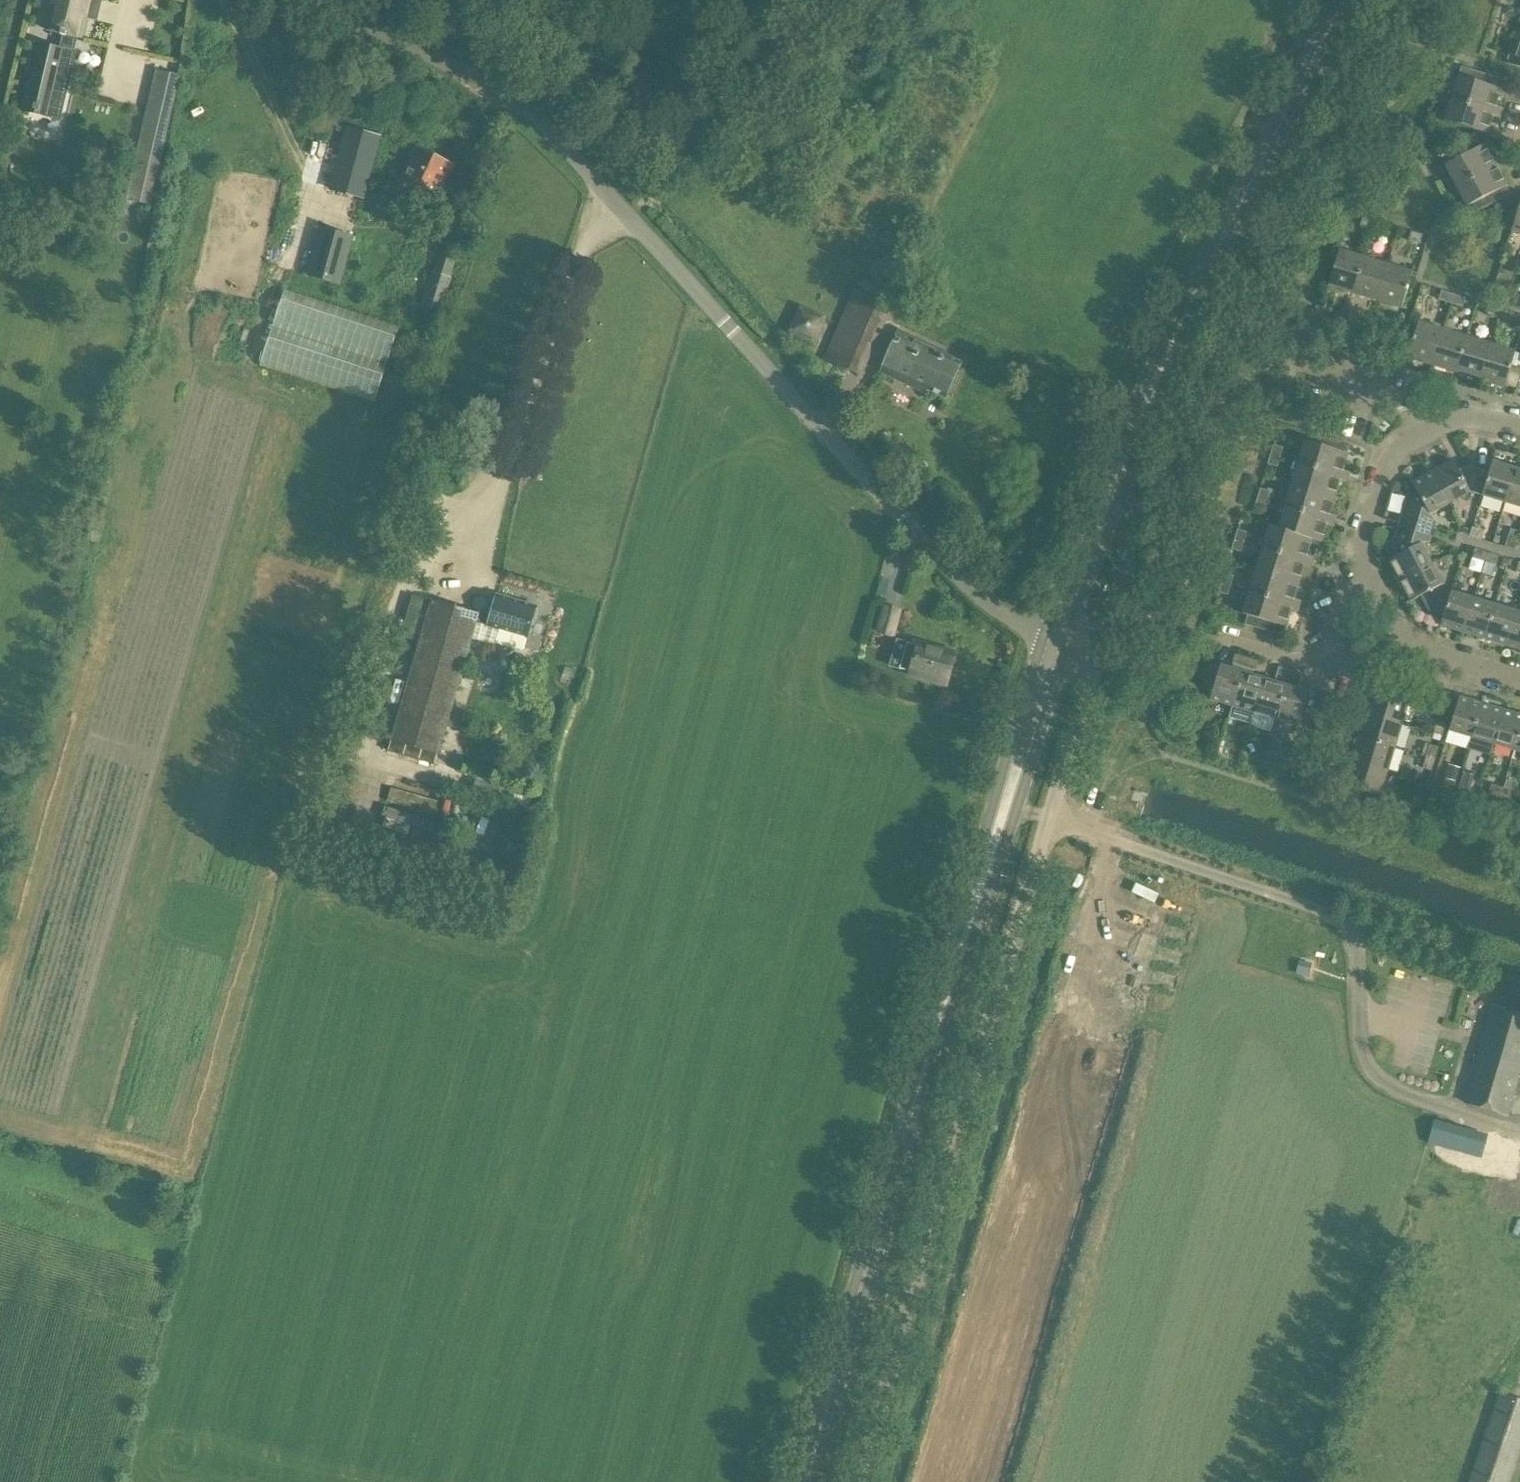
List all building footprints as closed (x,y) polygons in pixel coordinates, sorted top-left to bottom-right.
[(47,30),(81,38),(90,0),(54,0),(47,30)] [(1518,39),(1510,64),(1519,67),(1519,40),(1518,39)] [(68,62),(74,64),(77,52),(40,43),(24,111),(26,112),(27,106),(62,114),(71,75),(65,74),(68,62)] [(1499,79),(1462,67),(1459,76),(1445,120),(1488,134),(1493,117),(1500,119),(1503,108),(1496,106),(1501,89),(1497,88),(1499,79)] [(181,76),(157,71),(127,200),(151,205),(181,76)] [(340,160),(371,169),(380,136),(349,127),(340,160)] [(1492,159),(1484,144),(1444,165),(1466,206),(1471,204),(1475,212),(1509,195),(1505,185),(1498,170),(1504,166),(1499,156),(1492,159)] [(432,206),(452,165),(419,149),(398,191),(432,206)] [(1373,229),(1376,220),(1363,216),(1360,226),(1373,229)] [(1384,232),(1387,223),(1376,220),(1373,229),(1384,232)] [(321,229),(309,275),(340,283),(351,237),(321,229)] [(1426,246),(1429,237),(1423,235),(1423,234),(1412,231),(1409,240),(1426,246)] [(1354,293),(1365,256),(1340,249),(1329,285),(1354,293)] [(441,251),(435,267),(451,272),(457,256),(441,251)] [(1377,300),(1389,264),(1365,256),(1354,293),(1377,300)] [(1402,308),(1413,271),(1389,264),(1377,300),(1402,308)] [(441,311),(451,278),(433,272),(423,305),(441,311)] [(860,375),(890,305),(856,290),(825,360),(860,375)] [(1452,303),(1455,294),(1441,290),(1438,299),(1452,303)] [(1462,306),(1465,297),(1455,294),(1452,303),(1462,306)] [(1500,318),(1503,309),(1490,305),(1487,314),(1500,318)] [(1511,321),(1513,312),(1503,309),(1500,318),(1511,321)] [(786,336),(811,348),(823,323),(797,311),(786,336)] [(1433,365),(1444,329),(1419,322),(1408,357),(1433,365)] [(1457,372),(1468,337),(1444,329),(1433,365),(1457,372)] [(946,398),(962,362),(944,354),(946,350),(899,330),(882,372),(927,394),(928,390),(946,398)] [(1481,380),(1492,344),(1468,337),(1457,372),(1481,380)] [(1505,387),(1506,385),(1509,374),(1516,352),(1492,344),(1481,380),(1505,387)] [(1517,389),(1519,380),(1519,377),(1509,374),(1506,385),(1517,389)] [(1312,433),(1310,442),(1319,445),(1322,436),(1312,433)] [(1331,439),(1322,436),(1319,445),(1329,447),(1331,439)] [(1340,442),(1331,439),(1329,447),(1338,450),(1340,442)] [(1305,440),(1298,462),(1349,478),(1351,472),(1343,470),(1349,453),(1347,453),(1319,445),(1310,442),(1305,440)] [(1350,445),(1340,442),(1338,450),(1347,453),(1350,445)] [(1283,447),(1273,444),(1270,454),(1281,457),(1283,447)] [(1281,457),(1270,454),(1267,463),(1278,466),(1281,457)] [(1459,471),(1453,461),(1433,472),(1451,503),(1472,492),(1484,495),(1491,472),(1469,465),(1459,471)] [(1296,469),(1291,484),(1335,497),(1340,482),(1347,484),(1349,478),(1298,462),(1296,469)] [(1505,503),(1515,468),(1494,462),(1491,472),(1484,495),(1483,496),(1505,503)] [(1515,468),(1505,503),(1519,507),(1519,470),(1515,468)] [(1428,520),(1429,515),(1451,503),(1433,472),(1413,483),(1418,493),(1408,498),(1404,512),(1428,520)] [(1287,498),(1284,506),(1335,522),(1337,516),(1330,514),(1335,497),(1291,484),(1287,498)] [(1270,491),(1260,488),(1257,498),(1267,501),(1270,491)] [(1267,501),(1257,498),(1254,508),(1264,511),(1267,501)] [(1270,525),(1313,539),(1322,541),(1327,525),(1334,527),(1335,522),(1284,506),(1278,527),(1270,525)] [(1424,531),(1428,520),(1404,512),(1401,524),(1424,531)] [(1270,525),(1263,548),(1313,563),(1315,557),(1308,554),(1313,539),(1270,525)] [(1482,540),(1484,530),(1472,526),(1469,536),(1482,540)] [(1235,539),(1244,542),(1247,532),(1238,529),(1235,539)] [(1400,581),(1432,564),(1421,543),(1423,536),(1399,529),(1394,545),(1399,555),(1389,560),(1400,581)] [(1509,534),(1505,546),(1515,549),(1516,544),(1518,537),(1509,534)] [(1495,535),(1492,543),(1498,545),(1500,537),(1495,535)] [(1232,549),(1241,552),(1244,542),(1235,539),(1232,549)] [(1261,554),(1256,569),(1299,582),(1304,565),(1312,567),(1313,563),(1263,548),(1261,554)] [(1475,549),(1472,557),(1484,561),(1487,552),(1475,549)] [(1496,565),(1499,556),(1487,552),(1484,561),(1496,565)] [(1507,567),(1509,559),(1503,557),(1501,565),(1507,567)] [(1445,615),(1452,592),(1444,590),(1441,584),(1442,584),(1432,564),(1400,581),(1411,601),(1422,596),(1430,611),(1445,615)] [(1251,583),(1249,591),(1300,607),(1301,601),(1294,599),(1299,582),(1256,569),(1251,583)] [(1221,582),(1231,585),(1234,575),(1224,572),(1221,582)] [(1218,591),(1228,595),(1231,585),(1221,582),(1218,591)] [(1242,613),(1249,615),(1258,618),(1267,621),(1277,623),(1286,626),(1291,610),(1298,612),(1300,607),(1249,591),(1242,613)] [(1464,632),(1474,598),(1452,591),(1452,592),(1445,615),(1442,625),(1464,632)] [(491,619),(413,596),(401,637),(420,642),(393,740),(439,753),(476,622),(500,629),(497,642),(523,650),(527,637),(536,607),(497,595),(491,619)] [(1485,639),(1495,604),(1474,598),(1464,632),(1485,639)] [(1507,645),(1517,611),(1495,604),(1485,639),(1507,645)] [(893,635),(900,611),(885,607),(878,631),(893,635)] [(1517,611),(1507,645),(1519,649),(1519,612),(1517,611)] [(1258,618),(1249,615),(1246,624),(1255,627),(1258,618)] [(1267,621),(1258,618),(1255,627),(1264,630),(1267,621)] [(1277,623),(1267,621),(1264,630),(1274,633),(1277,623)] [(1277,623),(1274,633),(1283,636),(1286,626),(1277,623)] [(897,641),(890,666),(901,669),(911,672),(911,675),(928,681),(928,678),(946,683),(954,655),(919,645),(919,647),(908,644),(897,641)] [(1247,667),(1250,659),(1237,656),(1234,663),(1247,667)] [(1257,670),(1260,662),(1250,659),(1247,667),(1257,670)] [(1235,707),(1245,673),(1221,665),(1211,699),(1235,707)] [(1289,680),(1292,672),(1279,668),(1277,676),(1289,680)] [(1300,683),(1303,675),(1292,672),(1289,680),(1300,683)] [(1254,713),(1265,678),(1245,673),(1235,707),(1254,713)] [(1277,719),(1284,697),(1288,685),(1265,678),(1254,713),(1277,719)] [(1299,726),(1309,692),(1288,685),(1284,697),(1277,719),(1299,726)] [(1403,723),(1410,699),(1374,688),(1367,713),(1403,723)] [(1472,737),(1482,703),(1460,696),(1450,730),(1472,737)] [(1494,743),(1505,710),(1482,703),(1472,737),(1494,743)] [(1519,738),(1519,714),(1505,710),(1494,743),(1516,750),(1519,738)] [(1396,747),(1403,723),(1367,713),(1359,737),(1396,747)] [(1443,736),(1447,724),(1438,721),(1435,733),(1443,736)] [(1388,771),(1396,747),(1359,737),(1352,761),(1388,771)] [(1435,759),(1439,747),(1429,744),(1426,756),(1435,759)] [(1432,771),(1435,759),(1426,756),(1422,768),(1432,771)] [(1381,796),(1388,771),(1352,761),(1345,785),(1381,796)] [(1450,765),(1446,778),(1458,782),(1462,769),(1450,765)] [(1458,782),(1455,791),(1467,794),(1474,773),(1462,769),(1458,782)] [(1455,791),(1458,782),(1446,778),(1443,787),(1455,791)] [(1501,796),(1507,779),(1506,779),(1504,787),(1491,783),(1489,792),(1501,796)] [(1513,799),(1515,791),(1514,791),(1517,782),(1507,779),(1501,796),(1513,799)] [(1421,808),(1424,796),(1415,793),(1411,805),(1421,808)] [(422,828),(418,839),(433,844),(437,833),(422,828)] [(1492,1007),(1465,1103),(1507,1115),(1519,1075),(1519,1015),(1492,1007)] [(1435,1122),(1429,1143),(1462,1152),(1467,1134),(1468,1131),(1435,1122)] [(1519,1452),(1519,1399),(1501,1392),(1470,1481),(1509,1481),(1519,1452)]
